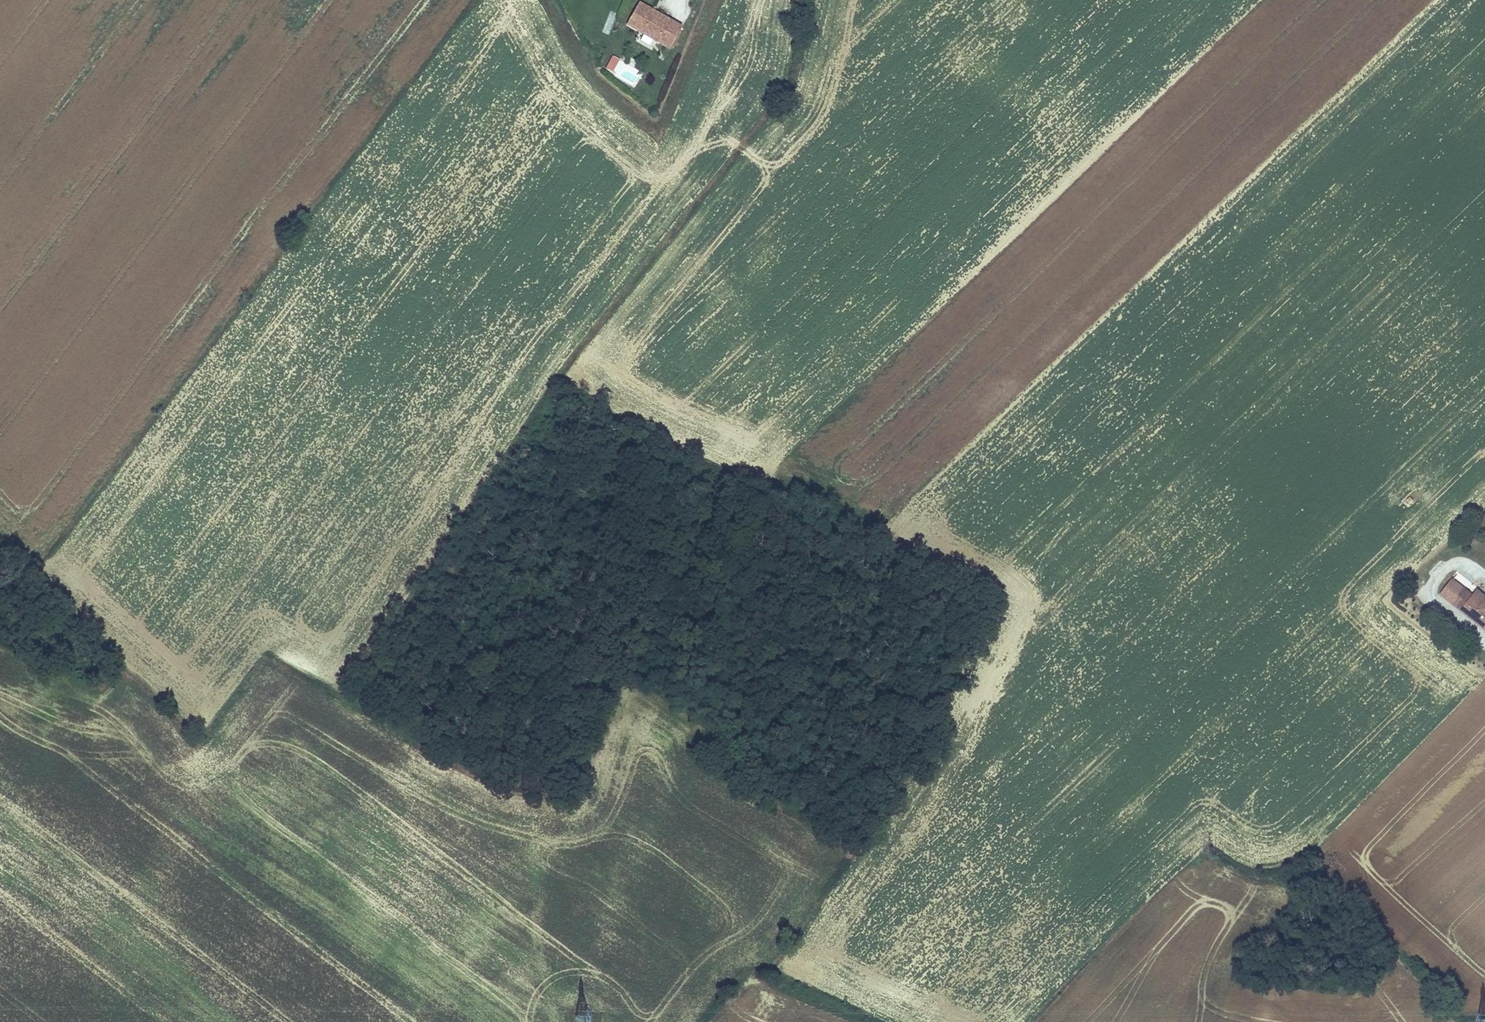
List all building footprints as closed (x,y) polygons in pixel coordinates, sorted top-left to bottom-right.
[(673,48),(684,27),(660,14),(658,17),(654,15),(656,12),(640,4),(629,25),(673,48)] [(609,11),(602,33),(609,35),(616,14),(609,11)] [(613,73),(620,59),(611,55),(605,69),(613,73)] [(1439,571),(1429,587),(1447,600),(1457,585),(1439,571)] [(1484,605),(1484,595),(1477,590),(1473,597),(1467,593),(1458,607),(1484,626),(1484,605)]
